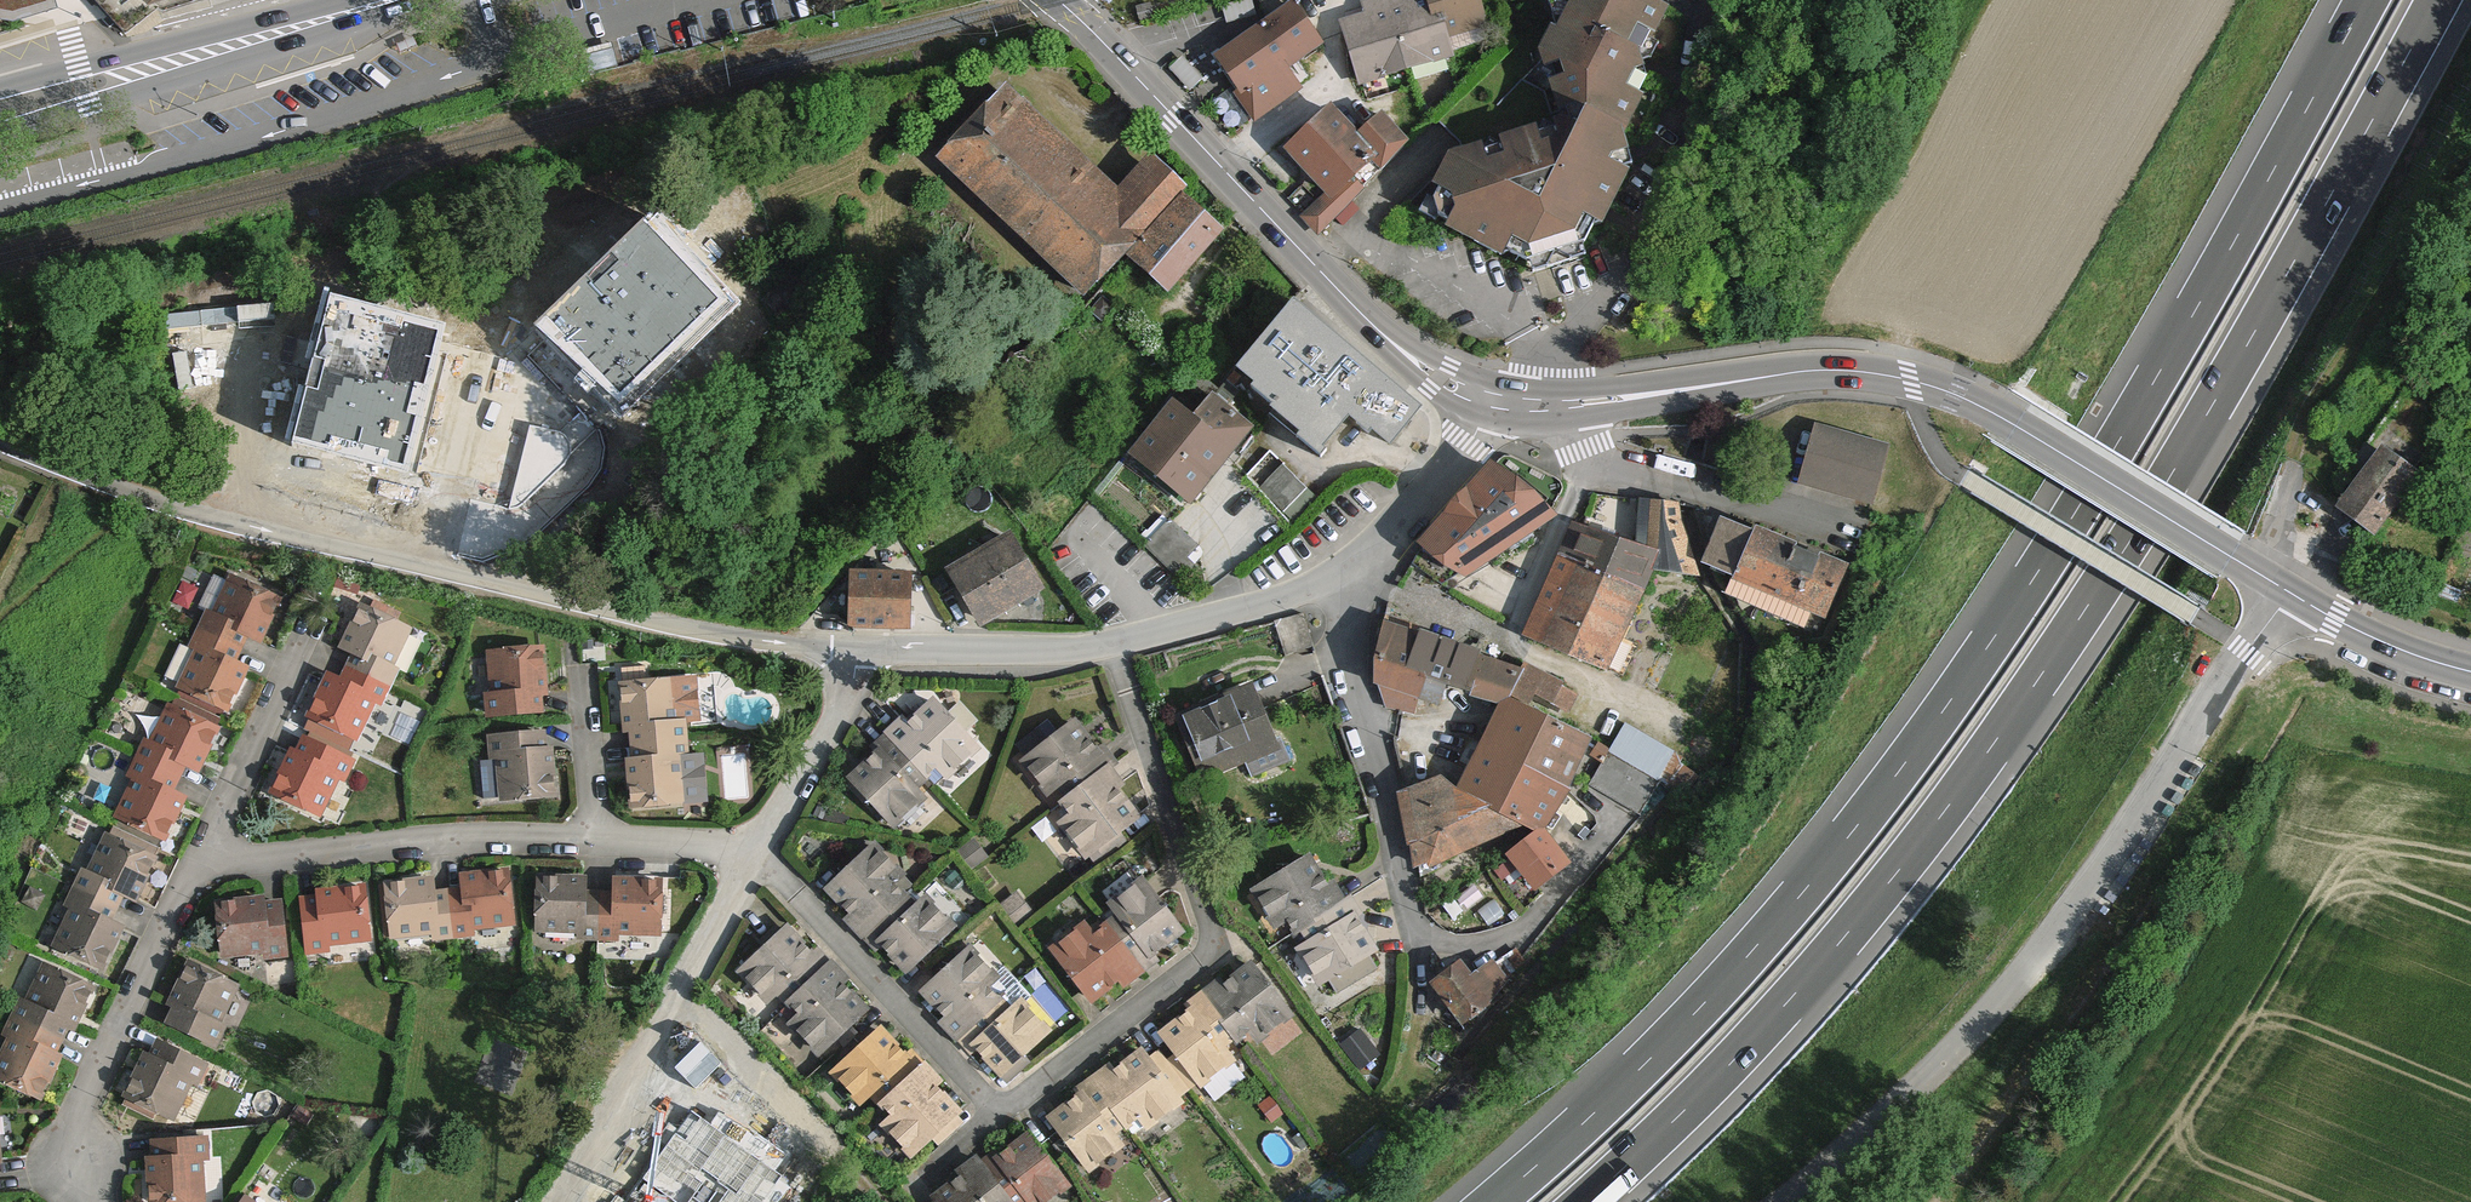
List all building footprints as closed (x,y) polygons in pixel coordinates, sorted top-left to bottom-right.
[(13,13),(45,3),(44,0),(0,0),(0,11),(13,13)] [(1368,7),(1372,19),(1347,27),(1364,81),(1450,54),(1450,53),(1444,33),(1483,20),(1477,0),(1430,0),(1408,7),(1406,0),(1391,0),(1368,7)] [(1625,134),(1621,121),(1646,71),(1635,66),(1641,54),(1639,46),(1646,32),(1661,1),(1659,0),(1561,0),(1563,8),(1551,13),(1556,28),(1545,50),(1549,61),(1559,66),(1554,76),(1565,107),(1557,122),(1554,129),(1547,127),(1544,133),(1537,129),(1504,139),(1499,148),(1493,145),(1491,151),(1483,147),(1453,156),(1434,196),(1538,248),(1573,236),(1588,209),(1582,205),(1589,191),(1595,195),(1625,134)] [(1551,13),(1563,8),(1561,0),(1548,0),(1551,13)] [(1150,1),(1134,6),(1137,19),(1154,14),(1150,1)] [(1294,7),(1224,56),(1244,84),(1235,90),(1255,118),(1289,94),(1288,93),(1297,86),(1283,67),(1274,73),(1270,67),(1291,53),(1295,59),(1317,43),(1294,7)] [(1444,33),(1450,53),(1490,40),(1483,20),(1444,33)] [(1639,46),(1641,54),(1659,38),(1646,32),(1639,46)] [(593,55),(589,56),(594,73),(618,66),(614,49),(601,53),(593,55)] [(1537,66),(1554,76),(1559,66),(1549,61),(1545,50),(1537,66)] [(1291,53),(1270,67),(1274,73),(1283,67),(1295,59),(1291,53)] [(1635,66),(1646,71),(1641,54),(1635,66)] [(1217,61),(1235,90),(1244,84),(1224,56),(1217,61)] [(1178,194),(1151,169),(1117,205),(997,95),(938,156),(1085,293),(1178,194)] [(1408,141),(1379,114),(1356,138),(1326,109),(1288,147),(1331,189),(1305,215),(1320,230),(1363,186),(1354,176),(1372,158),(1382,167),(1408,141)] [(1543,115),(1537,129),(1544,133),(1547,127),(1554,129),(1557,122),(1543,115)] [(1490,133),(1483,147),(1491,151),(1493,145),(1499,148),(1504,139),(1490,133)] [(1625,134),(1595,195),(1588,209),(1573,236),(1538,248),(1434,196),(1433,198),(1427,195),(1420,208),(1435,218),(1439,213),(1460,224),(1461,232),(1472,230),(1475,239),(1485,236),(1499,243),(1501,252),(1511,248),(1530,258),(1560,248),(1570,245),(1583,240),(1584,240),(1595,220),(1603,217),(1600,209),(1624,164),(1633,160),(1625,134)] [(1582,205),(1588,209),(1595,195),(1589,191),(1582,205)] [(1214,230),(1186,205),(1172,221),(1163,214),(1128,254),(1165,285),(1214,230)] [(625,230),(522,337),(612,423),(727,304),(643,223),(631,236),(625,230)] [(1587,250),(1583,240),(1570,245),(1560,248),(1572,255),(1587,250)] [(1550,261),(1560,248),(1530,258),(1534,266),(1550,261)] [(1353,408),(1393,439),(1421,406),(1293,297),(1240,363),(1282,395),(1276,402),(1323,442),(1353,408)] [(172,327),(203,328),(202,341),(249,343),(250,319),(277,321),(277,308),(173,303),(172,327)] [(317,304),(285,440),(414,470),(446,334),(317,304)] [(1178,395),(1198,411),(1221,385),(1199,368),(1178,395)] [(1228,376),(1221,385),(1198,411),(1194,418),(1174,403),(1137,450),(1196,496),(1204,487),(1198,479),(1244,422),(1226,406),(1239,387),(1228,376)] [(559,433),(528,427),(509,509),(564,464),(570,451),(568,440),(559,433)] [(1819,433),(1803,482),(1872,504),(1886,454),(1819,433)] [(1316,491),(1282,459),(1285,456),(1271,444),(1247,471),(1272,495),(1293,515),(1303,504),(1316,491)] [(2376,526),(2414,475),(2380,450),(2342,501),(2376,526)] [(1518,538),(1522,542),(1535,534),(1530,526),(1549,512),(1543,507),(1491,467),(1470,491),(1518,538)] [(1492,561),(1522,542),(1518,538),(1470,491),(1428,537),(1412,563),(1441,580),(1463,567),(1465,567),(1487,554),(1492,561)] [(1645,503),(1647,543),(1663,547),(1650,569),(1697,572),(1679,520),(1675,501),(1644,497),(1645,503)] [(1198,564),(1187,557),(1198,545),(1173,521),(1169,517),(1142,545),(1180,582),(1198,564)] [(1735,574),(1753,532),(1725,520),(1712,551),(1713,556),(1728,563),(1725,569),(1733,573),(1735,574)] [(1663,547),(1647,543),(1583,524),(1575,522),(1562,556),(1570,559),(1641,588),(1650,569),(1663,547)] [(1762,587),(1756,601),(1802,624),(1810,608),(1824,614),(1845,568),(1755,529),(1753,532),(1735,574),(1762,587)] [(953,570),(984,619),(1039,584),(1007,537),(953,570)] [(1604,666),(1641,588),(1570,559),(1535,637),(1604,666)] [(850,622),(905,625),(907,573),(854,570),(850,622)] [(1727,587),(1756,601),(1762,587),(1735,574),(1733,573),(1727,587)] [(278,602),(233,579),(214,618),(208,617),(194,646),(200,649),(182,688),(226,710),(246,671),(233,664),(247,635),(260,641),(278,602)] [(395,674),(390,670),(408,631),(362,610),(343,648),(356,656),(343,684),(329,678),(310,718),(356,740),(375,700),(380,703),(395,674)] [(1313,644),(1311,636),(1302,613),(1274,621),(1284,652),(1313,644)] [(1402,668),(1412,634),(1382,625),(1376,650),(1375,659),(1402,668)] [(1402,668),(1427,677),(1446,683),(1472,691),(1483,656),(1412,634),(1402,668)] [(540,693),(546,692),(541,650),(492,654),(496,697),(489,697),(490,715),(542,711),(540,693)] [(1520,668),(1483,656),(1472,691),(1510,704),(1515,694),(1510,691),(1520,668)] [(1427,677),(1402,668),(1375,659),(1374,677),(1375,681),(1384,684),(1421,695),(1427,677)] [(1520,668),(1510,691),(1529,699),(1533,689),(1564,706),(1572,689),(1522,664),(1520,668)] [(684,725),(677,725),(677,721),(698,719),(695,683),(674,685),(673,682),(647,684),(646,666),(621,668),(627,730),(634,730),(637,762),(630,762),(634,805),(685,801),(681,765),(681,758),(687,758),(684,725)] [(1440,700),(1446,683),(1427,677),(1421,695),(1440,700)] [(1415,713),(1421,695),(1384,684),(1381,693),(1386,706),(1409,711),(1415,713)] [(1200,769),(1209,765),(1204,751),(1230,741),(1236,753),(1269,740),(1247,686),(1179,713),(1200,769)] [(1547,712),(1515,694),(1510,704),(1501,723),(1493,720),(1480,747),(1483,748),(1462,791),(1486,803),(1496,808),(1522,759),(1547,712)] [(974,747),(933,703),(907,728),(902,722),(888,735),(890,737),(876,750),(880,753),(852,779),(893,823),(920,797),(912,788),(925,776),(937,762),(948,772),(974,747)] [(216,731),(171,710),(152,748),(147,746),(132,775),(138,778),(119,818),(165,840),(184,799),(171,793),(184,764),(198,771),(216,731)] [(1560,720),(1547,712),(1522,759),(1553,778),(1577,731),(1574,729),(1560,720)] [(1114,764),(1102,748),(1096,753),(1073,723),(1049,742),(1030,757),(1026,760),(1048,789),(1057,782),(1070,798),(1064,802),(1074,815),(1064,823),(1088,853),(1134,817),(1112,788),(1118,783),(1107,770),(1114,764)] [(1030,757),(1049,742),(1039,728),(1019,743),(1030,757)] [(550,752),(545,752),(544,735),(492,739),(494,756),(500,755),(501,759),(481,761),(484,799),(504,797),(504,799),(554,795),(550,752)] [(1209,765),(1236,753),(1230,741),(1204,751),(1209,765)] [(351,764),(306,742),(299,756),(293,754),(273,793),(320,816),(338,776),(344,779),(351,764)] [(1594,754),(1604,760),(1610,749),(1600,743),(1594,754)] [(1658,776),(1610,749),(1604,760),(1589,785),(1637,812),(1653,785),(1660,790),(1666,780),(1658,776)] [(1565,786),(1553,778),(1522,759),(1496,808),(1513,816),(1534,826),(1500,855),(1505,861),(1513,855),(1537,883),(1565,861),(1553,846),(1538,827),(1565,786)] [(703,763),(681,765),(685,801),(706,799),(703,763)] [(1486,803),(1462,791),(1457,788),(1439,772),(1411,785),(1403,789),(1419,879),(1440,867),(1435,856),(1447,850),(1437,829),(1486,803)] [(1437,829),(1447,850),(1513,816),(1496,808),(1486,803),(1437,829)] [(154,860),(110,839),(90,878),(85,875),(71,904),(76,908),(58,947),(103,970),(122,930),(108,923),(123,893),(136,900),(154,860)] [(904,897),(891,882),(899,875),(874,848),(830,889),(855,914),(850,918),(865,934),(866,933),(878,946),(883,941),(908,967),(952,926),(927,899),(917,908),(905,896),(904,897)] [(1345,902),(1334,884),(1327,889),(1307,856),(1256,888),(1277,922),(1288,915),(1297,930),(1305,925),(1314,939),(1302,946),(1321,979),(1330,974),(1366,951),(1374,946),(1354,915),(1360,911),(1352,897),(1345,902)] [(467,892),(434,895),(433,881),(388,886),(393,937),(437,932),(438,938),(473,935),(472,928),(513,923),(507,872),(465,877),(467,892)] [(618,896),(584,895),(586,881),(541,880),(541,930),(583,932),(583,937),(616,939),(616,933),(659,933),(661,883),(618,882),(618,896)] [(1156,956),(1152,951),(1181,928),(1143,880),(1114,903),(1122,913),(1108,924),(1109,926),(1094,938),(1085,927),(1056,949),(1092,997),(1121,975),(1126,981),(1142,969),(1141,967),(1156,956)] [(364,889),(321,894),(322,899),(304,901),(309,953),(327,951),(326,944),(369,939),(364,889)] [(281,904),(264,906),(264,901),(219,906),(225,956),(268,951),(269,957),(286,955),(281,904)] [(830,965),(816,951),(811,956),(787,929),(743,970),(769,997),(778,988),(791,1002),(805,1015),(796,1024),(822,1049),(864,1011),(839,983),(844,978),(831,965),(830,965)] [(1023,1004),(1022,1002),(1011,1012),(999,999),(998,1000),(985,986),(996,976),(995,976),(969,947),(924,989),(930,996),(938,1005),(951,1018),(946,1023),(959,1037),(972,1050),(977,1045),(1003,1071),(1047,1030),(1023,1004)] [(1374,965),(1366,951),(1330,974),(1338,987),(1374,965)] [(1472,979),(1464,970),(1459,973),(1452,965),(1434,982),(1462,1019),(1482,1001),(1489,996),(1502,976),(1491,962),(1472,979)] [(1251,1025),(1258,1036),(1289,1012),(1253,965),(1224,987),(1220,982),(1204,994),(1203,993),(1188,1004),(1193,1011),(1163,1033),(1200,1081),(1229,1058),(1221,1048),(1238,1035),(1251,1025)] [(999,999),(1018,982),(1019,981),(1005,966),(995,976),(996,976),(985,986),(998,1000),(999,999)] [(223,1029),(218,1027),(236,988),(190,967),(171,1006),(177,1008),(170,1023),(216,1045),(223,1029)] [(48,968),(29,1007),(23,1004),(8,1034),(14,1037),(0,1067),(0,1079),(40,1098),(60,1058),(54,1055),(68,1027),(74,1029),(92,990),(48,968)] [(1031,996),(1018,982),(999,999),(1011,1012),(1022,1002),(1023,1004),(1031,996)] [(938,1005),(930,996),(923,1003),(930,1012),(938,1005)] [(1361,1027),(1343,1041),(1363,1065),(1381,1051),(1361,1027)] [(924,1067),(911,1053),(906,1058),(880,1031),(836,1072),(861,1099),(872,1089),(885,1103),(897,1116),(888,1125),(914,1153),(958,1112),(932,1084),(936,1080),(924,1067)] [(205,1067),(160,1045),(152,1059),(146,1056),(128,1096),(173,1119),(192,1080),(198,1083),(205,1067)] [(1142,1115),(1148,1123),(1178,1101),(1143,1051),(1112,1073),(1110,1069),(1094,1080),(1079,1090),(1083,1096),(1051,1117),(1086,1168),(1120,1145),(1112,1132),(1127,1123),(1128,1124),(1142,1115)] [(1034,1201),(1041,1201),(1066,1184),(1030,1135),(1000,1157),(997,1153),(983,1163),(980,1159),(964,1171),(967,1176),(937,1197),(940,1201),(1010,1201),(1011,1201),(1020,1201),(1029,1195),(1034,1201)] [(208,1158),(206,1141),(156,1144),(157,1161),(151,1161),(154,1201),(204,1201),(205,1201),(202,1158),(208,1158)]
